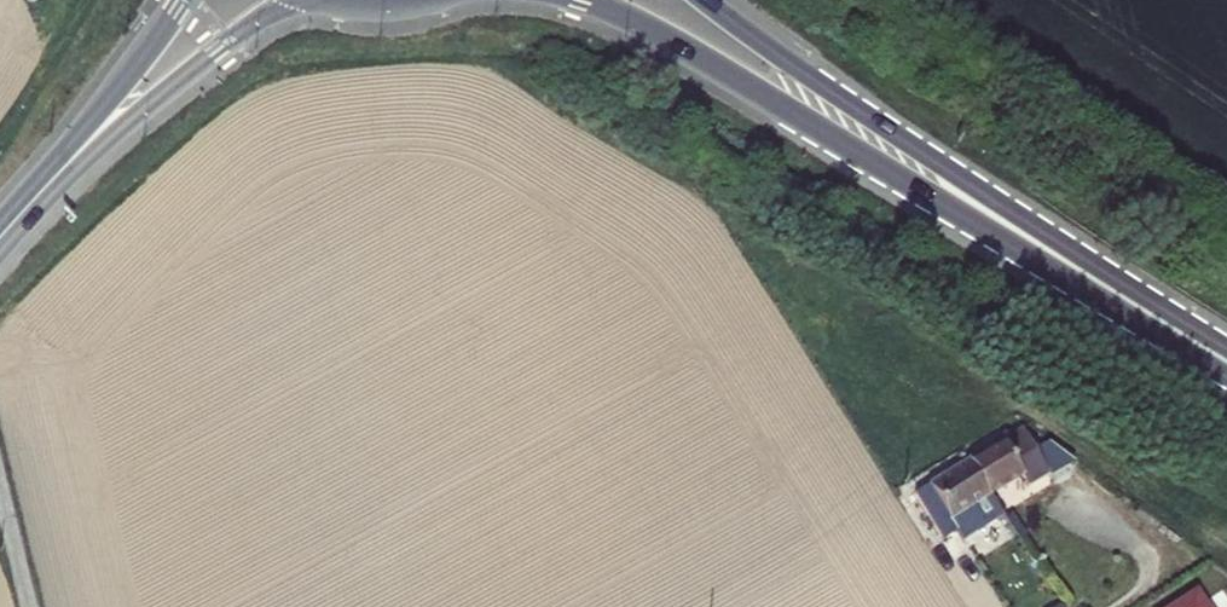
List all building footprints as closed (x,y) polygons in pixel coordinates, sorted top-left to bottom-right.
[(1050,455),(1033,427),(988,453),(1009,488),(1047,466),(1043,459),(1050,455)] [(932,487),(961,533),(976,524),(969,512),(1009,488),(988,453),(932,487)] [(1194,589),(1166,606),(1206,606),(1194,589)]
